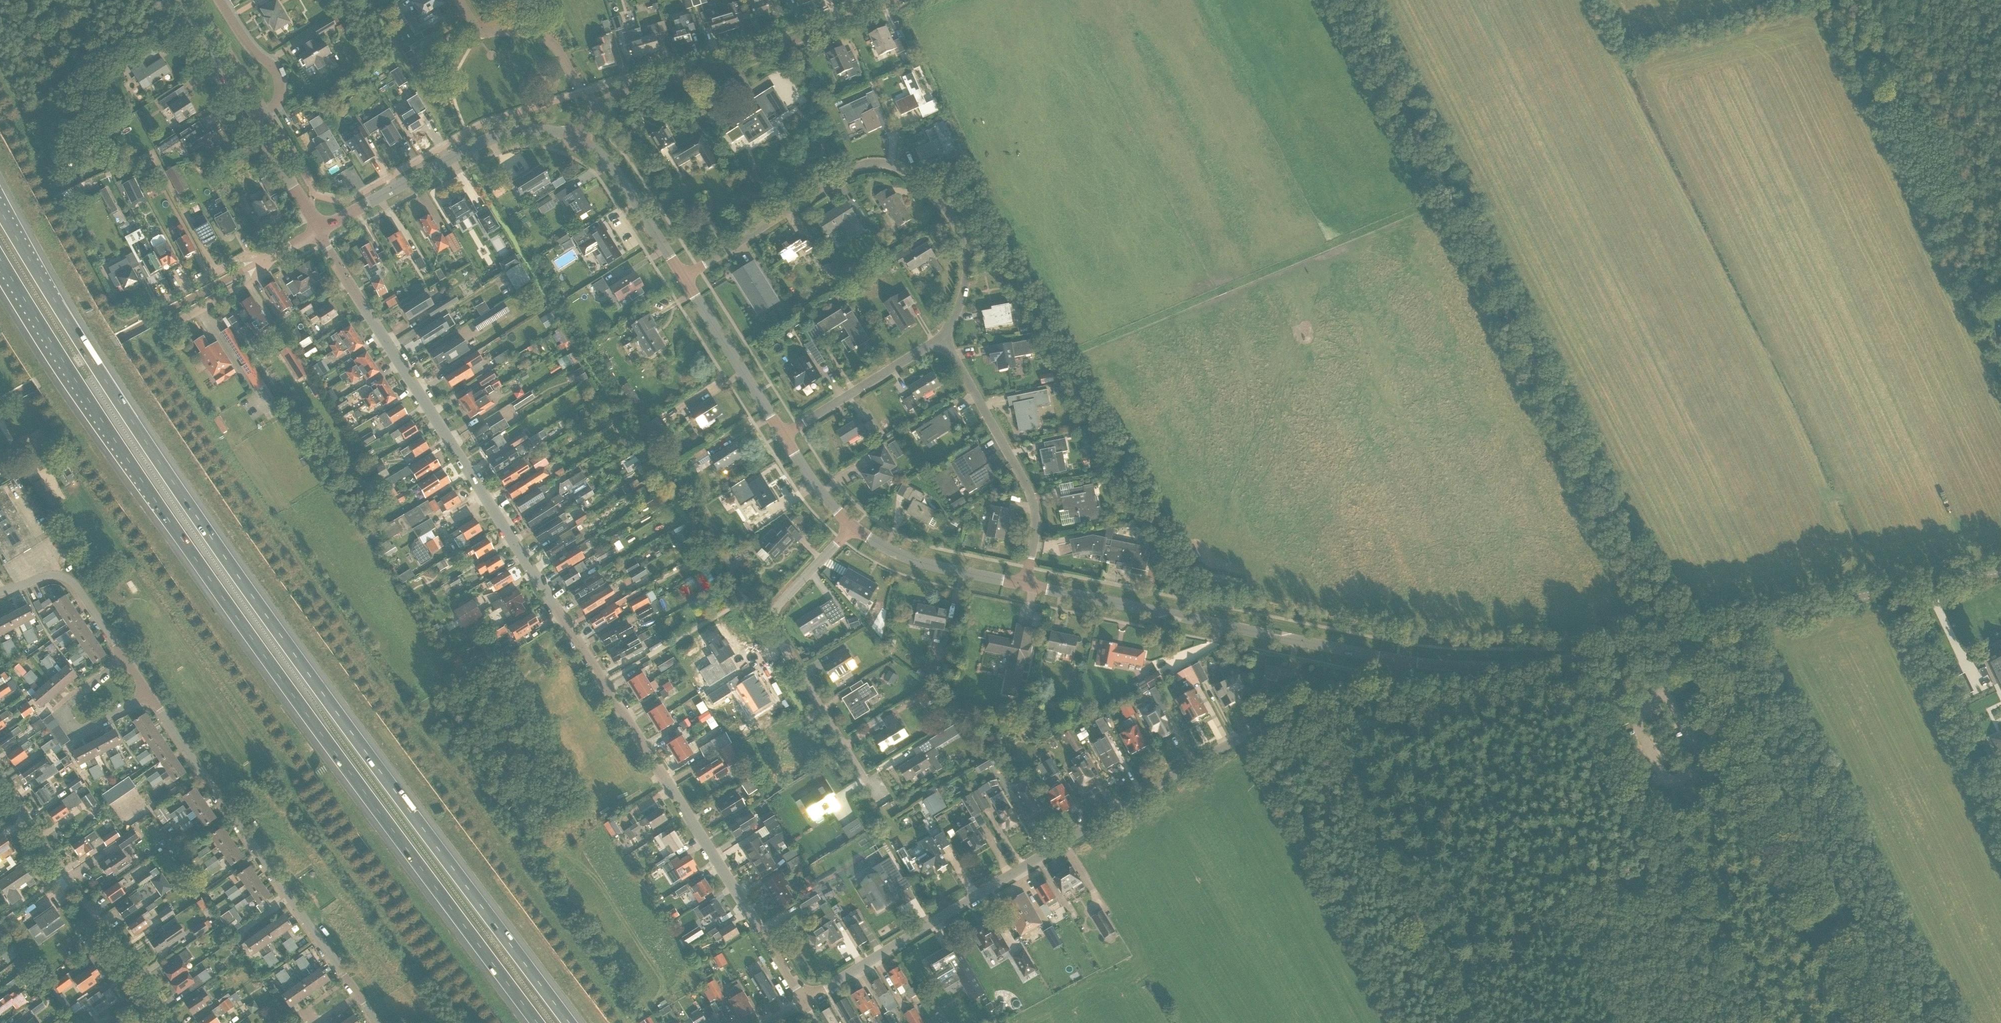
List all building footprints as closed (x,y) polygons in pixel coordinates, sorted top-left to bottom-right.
[(414,3),(419,13),(413,16),(421,30),(441,18),(434,7),(440,3),(438,0),(420,0),(414,3)] [(687,9),(694,7),(691,0),(684,0),(687,9)] [(756,18),(769,13),(770,18),(779,14),(773,0),(749,0),(748,0),(750,6),(752,6),(756,18)] [(723,16),(728,31),(740,28),(736,14),(742,12),(739,1),(729,5),(732,14),(723,16)] [(274,32),(289,23),(276,2),(261,10),(265,16),(263,17),(268,25),(269,24),(274,32)] [(711,10),(701,13),(704,24),(711,22),(715,35),(728,31),(723,16),(714,19),(711,10)] [(403,15),(395,20),(400,27),(407,23),(403,15)] [(673,29),(678,46),(693,42),(690,31),(696,30),(692,15),(686,17),(686,19),(672,23),(674,29),(673,29)] [(625,29),(620,16),(612,19),(616,32),(625,29)] [(333,20),(324,25),(327,32),(337,27),(333,20)] [(607,34),(612,33),(608,21),(603,22),(607,34)] [(644,39),(648,54),(660,50),(656,36),(661,34),(658,24),(649,27),(651,37),(644,39)] [(632,43),(636,57),(648,54),(644,39),(641,29),(624,34),(627,44),(632,43)] [(903,51),(898,40),(893,43),(886,29),(871,36),(879,54),(894,48),(897,54),(903,51)] [(601,47),(595,49),(600,67),(614,63),(609,45),(610,45),(608,37),(599,40),(601,47)] [(301,59),(299,61),(302,67),(305,65),(306,68),(314,63),(318,70),(325,65),(321,59),(329,54),(322,44),(315,48),(313,44),(305,49),(307,53),(300,57),(301,59)] [(844,48),(829,55),(837,74),(846,69),(848,74),(850,78),(862,73),(860,69),(857,61),(851,64),(844,48)] [(170,73),(161,59),(144,71),(140,66),(132,71),(144,90),(170,73)] [(933,101),(926,104),(913,74),(903,78),(911,96),(896,102),(902,115),(921,107),(923,114),(936,108),(933,101)] [(867,96),(839,109),(843,116),(845,115),(849,124),(862,118),(869,133),(882,127),(873,108),(879,106),(873,92),(867,94),(867,96)] [(742,124),(726,135),(732,143),(745,135),(750,143),(758,138),(760,141),(774,132),(764,117),(774,111),(762,93),(753,100),(758,108),(761,112),(749,120),(747,116),(740,120),(742,124)] [(172,94),(159,102),(164,110),(168,107),(179,123),(196,113),(185,96),(176,101),(172,96),(172,94)] [(423,126),(416,115),(426,109),(418,96),(413,99),(414,101),(405,107),(412,117),(403,123),(410,134),(418,129),(417,128),(421,126),(422,127),(423,126)] [(401,140),(393,127),(392,125),(391,126),(389,123),(396,119),(390,108),(364,124),(370,134),(381,128),(382,131),(380,132),(390,147),(401,140)] [(309,122),(310,124),(314,130),(325,123),(320,116),(310,122),(309,122)] [(214,141),(205,127),(193,134),(189,128),(177,135),(190,156),(193,154),(197,151),(197,152),(206,146),(207,148),(213,144),(212,143),(214,141)] [(353,136),(354,138),(347,143),(352,152),(355,150),(363,163),(374,157),(366,143),(365,144),(363,140),(368,136),(363,127),(358,130),(359,133),(353,136)] [(695,140),(694,140),(678,149),(666,128),(651,136),(660,152),(667,148),(679,168),(703,154),(711,167),(719,163),(704,135),(695,140)] [(954,147),(946,150),(946,151),(935,128),(926,132),(930,142),(916,149),(922,162),(941,153),(944,162),(958,156),(954,147)] [(332,159),(334,159),(331,154),(339,149),(333,138),(329,130),(312,140),(316,148),(319,154),(314,157),(319,165),(324,162),(325,164),(326,163),(328,164),(332,162),(332,159)] [(170,139),(164,144),(167,148),(173,144),(170,139)] [(113,146),(101,152),(105,159),(116,153),(113,146)] [(177,166),(166,172),(178,193),(189,187),(177,166)] [(518,180),(512,183),(522,198),(522,197),(529,193),(527,192),(531,189),(534,193),(548,183),(546,180),(548,179),(540,166),(518,180)] [(148,195),(163,187),(156,176),(142,184),(148,195)] [(269,176),(262,180),(271,196),(277,193),(269,176)] [(126,192),(137,187),(134,181),(123,187),(126,192)] [(137,187),(126,192),(132,203),(139,200),(139,201),(143,199),(137,187)] [(107,202),(113,198),(107,188),(101,192),(107,202)] [(575,219),(592,209),(579,188),(570,194),(567,188),(556,195),(559,201),(563,199),(575,219)] [(896,194),(891,197),(886,190),(876,196),(885,210),(887,208),(899,227),(912,219),(896,194)] [(272,204),(270,205),(264,193),(256,197),(258,202),(253,204),(260,217),(265,214),(266,216),(276,211),(272,204)] [(468,193),(445,207),(456,226),(480,212),(468,193)] [(221,198),(215,201),(220,211),(221,211),(226,208),(221,198)] [(113,202),(107,205),(112,213),(117,210),(113,202)] [(847,202),(818,220),(828,235),(842,225),(851,239),(864,230),(855,217),(856,216),(847,202)] [(224,216),(216,220),(224,236),(226,235),(228,236),(231,234),(231,232),(236,230),(231,220),(233,219),(230,212),(229,213),(227,208),(226,208),(221,211),(224,216)] [(502,226),(494,212),(482,219),(490,233),(502,226)] [(192,224),(196,230),(204,247),(206,246),(207,246),(211,245),(211,243),(216,240),(211,231),(213,230),(209,223),(204,215),(197,219),(198,221),(192,224)] [(429,215),(418,222),(424,230),(422,231),(426,238),(429,236),(439,252),(447,247),(442,237),(429,215)] [(182,238),(176,242),(184,257),(185,257),(187,258),(190,256),(191,254),(196,251),(187,235),(186,235),(181,224),(176,227),(182,238)] [(588,226),(572,236),(576,241),(584,255),(597,246),(608,264),(621,256),(605,230),(606,229),(603,224),(591,231),(588,226)] [(412,254),(399,233),(389,239),(398,253),(403,250),(407,257),(412,254)] [(567,233),(556,239),(559,244),(570,237),(567,233)] [(462,249),(453,234),(446,238),(455,253),(462,249)] [(800,240),(796,234),(776,247),(784,260),(803,248),(806,252),(813,247),(806,236),(800,240)] [(154,249),(162,266),(167,263),(169,266),(177,261),(174,256),(176,256),(172,248),(171,249),(167,242),(167,243),(163,236),(161,236),(159,236),(159,235),(152,239),(153,240),(151,240),(151,242),(154,249)] [(145,238),(131,246),(132,249),(138,260),(142,258),(151,275),(155,273),(159,272),(160,270),(161,269),(153,253),(145,238)] [(933,257),(935,256),(927,243),(903,258),(912,271),(928,261),(936,274),(941,270),(933,257)] [(381,263),(370,244),(360,249),(358,250),(359,251),(360,250),(368,265),(363,268),(379,297),(388,292),(381,279),(380,279),(379,278),(381,271),(377,265),(381,263)] [(111,274),(108,275),(115,289),(121,286),(123,291),(139,283),(132,269),(139,265),(133,252),(125,256),(129,264),(111,274)] [(504,272),(520,263),(515,254),(499,263),(504,272)] [(427,267),(422,257),(416,260),(422,270),(427,267)] [(298,269),(301,275),(286,284),(293,296),(300,292),(300,293),(310,287),(309,286),(320,279),(317,274),(317,273),(315,269),(314,269),(309,262),(298,269)] [(763,311),(778,301),(755,263),(748,267),(749,270),(746,272),(745,269),(737,274),(740,279),(738,281),(752,304),(757,301),(763,311)] [(531,281),(520,264),(505,273),(516,290),(531,281)] [(633,273),(610,288),(618,301),(627,296),(632,303),(644,295),(640,288),(642,286),(633,273)] [(609,289),(603,279),(592,285),(598,295),(609,289)] [(281,291),(275,282),(264,289),(280,313),(292,305),(282,290),(281,291)] [(885,304),(902,331),(916,323),(906,308),(914,303),(907,291),(899,296),(899,295),(885,304)] [(300,294),(292,299),(296,306),(304,301),(300,294)] [(402,309),(408,320),(432,304),(426,294),(402,309)] [(431,317),(457,300),(454,295),(428,312),(431,317)] [(267,322),(261,312),(251,297),(250,297),(248,297),(245,298),(245,301),(240,304),(251,320),(247,323),(252,332),(257,329),(259,332),(269,326),(267,322)] [(323,324),(337,315),(331,306),(327,308),(325,305),(314,312),(308,302),(298,309),(301,314),(305,311),(313,323),(319,318),(323,324)] [(1001,308),(982,311),(985,328),(1013,323),(1009,304),(1001,305),(1001,308)] [(478,331),(502,316),(496,307),(472,322),(478,331)] [(870,339),(852,312),(846,316),(842,310),(818,325),(825,335),(843,323),(852,336),(845,340),(852,350),(870,339)] [(235,311),(226,317),(236,331),(239,329),(243,336),(242,336),(246,342),(253,338),(235,311)] [(664,346),(653,328),(655,326),(648,315),(631,326),(638,337),(636,338),(648,356),(664,346)] [(417,334),(424,345),(440,334),(442,337),(448,332),(447,330),(448,329),(442,318),(417,334)] [(563,344),(564,345),(572,340),(563,326),(555,331),(563,344)] [(337,333),(331,337),(334,343),(330,346),(334,351),(356,336),(350,327),(338,334),(337,333)] [(257,391),(265,385),(228,328),(222,332),(243,366),(242,367),(257,391)] [(312,343),(306,333),(292,342),(299,351),(312,343)] [(445,344),(430,354),(436,364),(446,358),(449,363),(469,350),(459,335),(450,341),(451,342),(446,345),(445,344)] [(356,336),(334,351),(337,356),(348,349),(350,354),(362,346),(356,336)] [(213,377),(231,365),(217,342),(209,347),(203,337),(194,342),(201,352),(198,354),(213,377)] [(1030,340),(989,348),(991,355),(993,362),(998,361),(1000,370),(1016,367),(1014,358),(1033,355),(1030,340)] [(818,365),(824,361),(811,341),(805,345),(810,353),(811,353),(818,365)] [(251,360),(259,355),(252,345),(244,350),(251,360)] [(445,379),(451,387),(465,378),(466,380),(483,369),(479,363),(482,360),(477,352),(463,360),(467,365),(460,370),(445,379)] [(573,352),(567,356),(566,355),(557,361),(562,370),(578,360),(573,352)] [(308,370),(297,353),(287,360),(298,377),(308,370)] [(346,372),(350,377),(372,363),(370,359),(371,357),(369,354),(367,354),(366,353),(354,361),(357,365),(346,372)] [(797,370),(789,375),(790,377),(790,378),(791,381),(792,381),(796,387),(804,381),(807,386),(821,377),(807,355),(793,364),(797,370)] [(319,378),(327,372),(321,362),(312,368),(319,378)] [(375,366),(372,363),(350,377),(353,383),(364,376),(367,380),(378,372),(377,371),(378,369),(376,366),(375,366)] [(573,372),(579,383),(588,379),(582,367),(573,372)] [(481,386),(496,376),(492,371),(478,380),(481,386)] [(346,372),(340,376),(343,381),(350,377),(346,372)] [(909,387),(914,395),(903,401),(909,411),(921,404),(918,401),(941,386),(933,373),(909,387)] [(363,399),(366,404),(389,389),(387,385),(387,384),(385,381),(384,381),(383,379),(371,387),(374,392),(363,399)] [(498,379),(490,384),(494,390),(502,386),(498,379)] [(627,382),(621,386),(633,404),(639,400),(627,382)] [(473,391),(459,400),(465,409),(493,391),(490,386),(485,390),(483,387),(474,393),(473,391)] [(331,389),(325,393),(332,403),(338,400),(331,389)] [(391,393),(389,389),(366,404),(369,408),(380,401),(383,406),(395,399),(394,397),(395,396),(393,393),(391,393)] [(520,389),(513,393),(517,399),(524,394),(520,389)] [(1021,404),(1018,404),(1019,409),(1016,410),(1017,413),(1017,414),(1017,416),(1017,417),(1018,418),(1021,431),(1039,427),(1035,407),(1051,403),(1048,389),(1020,395),(1021,404)] [(493,391),(465,409),(471,418),(479,413),(480,415),(485,412),(484,410),(494,404),(488,395),(493,392),(493,391)] [(530,392),(511,403),(515,410),(534,398),(530,392)] [(723,414),(713,398),(702,404),(699,399),(687,407),(701,428),(723,414)] [(349,404),(346,399),(336,405),(339,410),(349,404)] [(386,412),(379,417),(386,428),(393,423),(393,424),(399,420),(398,419),(406,414),(401,405),(393,411),(393,410),(387,413),(386,412)] [(955,406),(948,410),(919,429),(926,440),(934,436),(935,438),(948,429),(964,419),(955,406)] [(222,434),(228,430),(219,416),(213,420),(222,434)] [(837,432),(845,444),(865,432),(869,439),(876,435),(868,423),(863,426),(858,418),(837,432)] [(361,424),(358,419),(349,424),(352,430),(361,424)] [(476,439),(478,443),(487,438),(487,439),(499,432),(500,432),(509,427),(504,419),(489,429),(486,424),(472,433),(473,435),(473,436),(474,439),(476,439)] [(418,432),(411,421),(391,435),(394,440),(401,435),(405,440),(418,432)] [(640,430),(649,443),(661,435),(652,421),(640,430)] [(544,430),(539,433),(542,439),(547,435),(544,430)] [(378,438),(374,433),(361,441),(364,446),(378,438)] [(480,448),(487,458),(499,450),(498,448),(506,442),(500,433),(491,439),(492,440),(480,448)] [(529,440),(525,433),(510,443),(514,449),(529,440)] [(529,440),(532,445),(542,439),(539,433),(529,440)] [(422,438),(401,452),(404,457),(412,452),(415,457),(429,448),(422,438)] [(1046,449),(1040,450),(1045,474),(1060,471),(1067,470),(1063,452),(1068,451),(1065,438),(1044,443),(1046,449)] [(529,440),(514,449),(518,456),(518,457),(533,447),(532,445),(529,440)] [(720,471),(743,456),(734,443),(711,458),(720,471)] [(884,447),(871,456),(877,467),(872,470),(871,469),(863,474),(869,483),(867,484),(872,491),(879,486),(879,485),(892,477),(888,470),(895,466),(884,447)] [(952,464),(970,493),(998,476),(990,464),(989,464),(986,459),(987,459),(979,447),(968,454),(952,464)] [(379,459),(372,448),(364,453),(371,464),(379,459)] [(518,456),(514,449),(490,464),(496,474),(511,464),(509,461),(513,458),(514,458),(518,456)] [(9,464),(1,451),(0,452),(0,462),(4,468),(9,464)] [(543,453),(531,461),(538,471),(549,463),(543,453)] [(409,467),(399,473),(403,478),(411,474),(414,474),(419,480),(427,475),(426,474),(440,465),(433,455),(420,464),(419,462),(410,469),(409,467)] [(695,469),(710,460),(706,455),(696,462),(695,460),(691,463),(695,469)] [(624,464),(630,473),(637,468),(641,466),(635,457),(624,464)] [(44,465),(50,476),(62,469),(56,458),(44,465)] [(498,477),(505,487),(519,478),(517,474),(522,470),(523,472),(531,467),(527,459),(498,477)] [(385,466),(381,460),(373,465),(377,471),(385,466)] [(641,466),(637,468),(641,476),(650,470),(645,463),(641,466)] [(507,490),(513,500),(527,491),(525,487),(543,476),(540,471),(522,483),(521,481),(507,490)] [(581,471),(561,484),(565,491),(585,478),(581,471)] [(434,479),(432,475),(419,482),(424,492),(435,486),(438,490),(443,487),(443,486),(450,481),(444,472),(434,479)] [(389,479),(383,483),(387,488),(392,485),(403,478),(399,473),(389,479)] [(59,477),(64,486),(70,483),(64,474),(59,477)] [(748,485),(744,480),(731,489),(742,506),(756,497),(760,503),(758,504),(762,510),(777,500),(770,489),(768,490),(767,487),(768,486),(762,476),(748,485)] [(578,504),(594,494),(589,487),(588,488),(586,483),(572,492),(574,496),(573,497),(578,504)] [(905,484),(899,494),(904,497),(914,502),(908,513),(928,524),(929,524),(934,526),(937,520),(932,517),(935,512),(925,506),(920,503),(924,496),(925,495),(910,486),(905,484)] [(544,485),(515,503),(521,513),(536,504),(544,499),(542,495),(548,491),(544,485)] [(1083,487),(1069,490),(1070,496),(1061,497),(1064,511),(1069,510),(1071,518),(1079,517),(1080,522),(1099,518),(1093,485),(1083,486),(1083,487)] [(37,545),(1,486),(0,487),(0,551),(8,563),(37,545)] [(426,505),(424,503),(382,529),(389,540),(400,532),(402,535),(413,529),(419,538),(436,528),(430,519),(428,520),(425,516),(433,511),(434,512),(439,509),(442,513),(446,510),(447,510),(460,502),(454,492),(440,500),(441,501),(437,504),(434,500),(426,505)] [(662,495),(656,499),(662,507),(667,504),(662,495)] [(551,502),(524,519),(531,529),(545,520),(544,519),(556,512),(553,506),(562,500),(559,496),(551,501),(551,502)] [(992,514),(987,536),(1004,540),(1006,532),(1007,532),(1012,509),(1010,509),(1011,504),(998,501),(996,507),(991,506),(990,514),(992,514)] [(573,518),(577,525),(588,518),(583,512),(573,518)] [(773,519),(769,513),(760,518),(764,524),(773,519)] [(539,543),(549,536),(549,537),(563,528),(560,523),(566,520),(562,515),(533,533),(539,543)] [(481,530),(474,519),(450,535),(451,537),(453,536),(460,548),(470,542),(468,539),(481,530)] [(763,549),(775,560),(794,539),(791,536),(796,531),(786,522),(781,528),(782,529),(777,534),(773,529),(764,538),(769,543),(763,549)] [(1105,538),(1094,536),(1074,540),(1077,553),(1081,552),(1086,551),(1093,551),(1097,551),(1102,552),(1100,561),(1146,571),(1150,554),(1144,546),(1113,540),(1115,528),(1107,529),(1105,538)] [(570,531),(543,548),(549,558),(565,547),(567,550),(584,539),(580,533),(574,537),(570,531)] [(619,532),(609,538),(613,544),(623,538),(619,532)] [(433,554),(439,550),(431,537),(427,539),(428,541),(426,543),(433,554)] [(432,559),(419,538),(414,541),(412,550),(421,565),(432,559)] [(486,538),(464,552),(468,557),(475,553),(478,559),(493,549),(486,538)] [(397,551),(393,544),(391,545),(388,540),(377,546),(384,558),(397,551)] [(565,556),(553,564),(558,572),(570,564),(572,566),(585,558),(581,553),(588,548),(584,542),(565,555),(565,556)] [(595,556),(599,561),(616,551),(613,546),(604,551),(595,556)] [(736,565),(727,552),(720,557),(728,570),(736,565)] [(483,563),(476,568),(479,573),(486,569),(490,575),(504,566),(497,556),(484,564),(483,563)] [(473,559),(460,568),(463,574),(477,565),(473,559)] [(628,573),(639,567),(636,561),(625,567),(628,573)] [(582,562),(568,570),(570,573),(562,578),(567,586),(580,578),(577,574),(586,568),(582,562)] [(648,574),(644,567),(630,575),(634,582),(648,574)] [(849,570),(841,584),(851,590),(848,593),(867,604),(878,586),(849,570)] [(505,584),(512,580),(507,572),(504,575),(502,572),(497,575),(498,576),(487,583),(490,588),(493,585),(497,590),(505,585),(505,584)] [(588,582),(571,592),(576,600),(597,587),(596,585),(602,581),(597,573),(586,579),(588,582)] [(404,574),(398,578),(402,584),(408,581),(404,574)] [(740,594),(748,589),(745,583),(736,588),(740,594)] [(609,585),(589,598),(591,600),(580,606),(585,614),(605,602),(603,599),(613,593),(609,585)] [(516,589),(492,604),(496,610),(500,607),(507,618),(503,620),(506,624),(514,618),(525,611),(520,603),(524,601),(523,599),(523,598),(521,595),(520,595),(516,589)] [(640,609),(640,610),(649,604),(644,594),(628,602),(634,612),(640,609)] [(72,606),(65,596),(53,604),(57,610),(44,619),(47,623),(72,606)] [(833,625),(845,618),(833,599),(796,622),(804,635),(812,630),(816,637),(827,630),(823,623),(829,619),(833,625)] [(473,600),(454,611),(464,628),(477,620),(476,618),(482,614),(473,600)] [(38,601),(33,603),(37,612),(42,609),(38,601)] [(589,621),(594,629),(605,622),(606,623),(613,618),(612,617),(620,613),(614,603),(600,612),(600,614),(589,621)] [(654,613),(649,604),(640,610),(640,609),(636,612),(640,620),(654,613)] [(34,619),(28,605),(17,611),(24,624),(34,619)] [(911,617),(909,624),(936,630),(933,642),(948,645),(951,631),(944,629),(948,611),(919,605),(916,618),(911,617)] [(49,626),(62,617),(67,624),(79,616),(72,606),(47,623),(49,626)] [(7,616),(13,629),(24,624),(17,611),(7,616)] [(533,613),(520,621),(520,620),(508,627),(511,632),(515,630),(520,638),(531,631),(529,628),(538,622),(533,613)] [(3,634),(13,629),(7,616),(0,619),(0,629),(3,634)] [(79,616),(67,624),(70,629),(57,638),(60,643),(85,626),(79,616)] [(848,620),(851,629),(860,625),(857,617),(848,620)] [(621,625),(600,638),(605,645),(619,637),(621,641),(634,633),(629,624),(623,628),(621,625)] [(985,650),(1012,656),(1004,694),(1017,697),(1025,658),(1029,659),(1032,645),(1029,644),(1033,628),(1021,625),(1018,642),(988,636),(985,650)] [(62,646),(75,637),(80,644),(92,635),(85,626),(60,643),(62,646)] [(39,638),(33,627),(28,630),(34,640),(39,638)] [(34,640),(28,630),(25,632),(30,642),(34,640)] [(439,630),(434,633),(437,639),(442,635),(439,630)] [(728,674),(721,662),(733,654),(719,631),(704,640),(713,654),(708,658),(716,670),(704,678),(709,686),(728,674)] [(1058,635),(1051,633),(1045,661),(1055,663),(1058,651),(1074,655),(1078,638),(1070,637),(1071,635),(1059,632),(1058,635)] [(92,635),(80,644),(87,653),(99,645),(92,635)] [(621,649),(610,654),(615,662),(631,653),(632,652),(634,655),(643,650),(634,635),(618,644),(621,649)] [(13,651),(18,649),(12,638),(7,641),(13,651)] [(660,640),(643,649),(646,655),(663,645),(660,640)] [(7,641),(4,642),(9,653),(13,651),(7,641)] [(1116,645),(1101,642),(1096,664),(1112,667),(1114,658),(1122,659),(1121,661),(1142,666),(1145,652),(1116,646),(1116,645)] [(99,645),(87,653),(94,663),(106,655),(99,645)] [(1987,652),(1993,665),(1991,666),(2000,688),(2000,645),(1987,652)] [(837,660),(824,667),(834,682),(857,667),(845,648),(834,654),(837,660)] [(83,656),(79,650),(70,657),(73,662),(83,656)] [(49,654),(45,658),(53,667),(57,664),(49,654)] [(83,656),(73,662),(75,665),(85,659),(83,656)] [(459,656),(450,661),(459,677),(468,671),(459,656)] [(661,672),(677,663),(673,657),(658,667),(661,672)] [(45,658),(41,661),(49,671),(53,667),(45,658)] [(67,665),(58,673),(69,685),(77,677),(67,665)] [(1199,665),(1193,668),(1200,681),(1206,678),(1199,665)] [(1983,665),(1978,668),(1980,672),(1982,676),(1987,673),(1986,670),(1986,669),(1984,665),(1983,665)] [(1192,666),(1174,675),(1178,682),(1186,677),(1195,672),(1192,666)] [(39,679),(31,670),(26,674),(35,683),(39,679)] [(1158,672),(1145,680),(1150,689),(1163,682),(1158,672)] [(69,685),(58,673),(49,681),(59,693),(69,685)] [(633,691),(648,682),(642,673),(627,682),(633,691)] [(26,674),(23,677),(31,687),(35,683),(26,674)] [(738,676),(707,696),(712,704),(739,688),(742,686),(737,677),(738,677),(738,676)] [(1225,707),(1240,699),(1236,692),(1245,686),(1239,676),(1227,683),(1226,682),(1215,688),(1225,707)] [(742,686),(739,688),(745,697),(743,698),(747,703),(748,702),(754,711),(770,701),(756,677),(742,686)] [(50,701),(59,693),(49,681),(40,688),(39,689),(50,701)] [(669,681),(662,685),(664,689),(667,692),(673,688),(669,681)] [(654,692),(648,682),(633,691),(639,701),(654,692)] [(10,691),(6,684),(0,688),(0,698),(10,691)] [(41,709),(50,701),(39,689),(40,688),(37,685),(32,689),(35,692),(31,696),(41,709)] [(852,700),(847,703),(856,718),(869,710),(864,702),(878,694),(873,687),(870,689),(868,685),(864,688),(864,687),(849,696),(852,700)] [(1152,711),(1143,715),(1153,734),(1158,731),(1162,737),(1172,731),(1162,713),(1168,709),(1156,687),(1150,690),(1156,702),(1150,706),(1152,711)] [(1176,699),(1189,723),(1207,713),(1194,690),(1176,699)] [(27,702),(20,706),(22,709),(19,711),(24,718),(34,711),(27,702)] [(703,702),(696,706),(701,714),(708,710),(703,702)] [(1126,719),(1136,714),(1130,702),(1120,707),(1126,719)] [(647,713),(653,723),(668,713),(662,704),(647,713)] [(6,726),(2,721),(10,716),(6,711),(0,715),(0,730),(6,726)] [(674,723),(668,713),(653,723),(659,732),(674,723)] [(51,714),(42,721),(46,726),(55,720),(51,714)] [(125,737),(127,741),(152,724),(145,714),(133,722),(138,729),(125,737)] [(889,729),(875,738),(883,751),(884,750),(887,755),(897,749),(894,744),(907,735),(899,722),(898,723),(892,714),(883,720),(889,729)] [(1103,717),(1096,721),(1104,734),(1110,730),(1103,717)] [(1131,718),(1124,722),(1129,730),(1122,734),(1130,749),(1129,751),(1130,753),(1133,754),(1135,753),(1135,750),(1145,744),(1131,718)] [(36,734),(46,727),(40,719),(31,726),(36,734)] [(55,720),(46,726),(49,731),(59,725),(55,720)] [(159,734),(152,724),(127,741),(130,745),(143,737),(147,742),(159,734)] [(59,725),(49,731),(53,737),(63,730),(59,725)] [(918,756),(899,768),(907,780),(929,767),(933,774),(942,769),(935,757),(939,755),(935,749),(960,733),(955,725),(930,740),(914,750),(918,756)] [(1065,728),(1076,751),(1082,747),(1071,725),(1065,728)] [(19,727),(0,740),(0,745),(5,751),(18,742),(14,737),(22,732),(19,727)] [(63,730),(53,737),(57,742),(66,735),(63,730)] [(122,743),(114,730),(104,735),(111,749),(122,743)] [(726,732),(699,748),(704,757),(716,750),(717,752),(732,743),(726,732)] [(166,744),(159,734),(147,742),(153,752),(166,744)] [(1992,738),(2000,756),(2000,734),(1992,738)] [(66,735),(57,742),(61,747),(70,740),(66,735)] [(104,735),(93,741),(101,755),(111,749),(104,735)] [(667,745),(672,754),(687,745),(682,735),(667,745)] [(1093,744),(1106,768),(1120,761),(1106,736),(1093,744)] [(57,745),(53,740),(42,747),(46,753),(57,745)] [(8,756),(15,766),(28,757),(24,752),(32,746),(29,741),(8,756)] [(93,765),(93,767),(99,778),(104,775),(95,758),(101,755),(93,741),(83,746),(93,765)] [(172,754),(166,744),(153,752),(160,762),(172,754)] [(693,754),(687,745),(672,754),(678,764),(693,754)] [(93,765),(83,746),(72,752),(79,766),(86,762),(89,767),(93,765)] [(722,752),(728,763),(737,758),(731,747),(722,752)] [(147,751),(136,758),(139,762),(141,761),(150,755),(147,751)] [(115,755),(122,767),(126,765),(119,753),(115,755)] [(179,763),(172,754),(160,762),(167,771),(179,763)] [(991,754),(973,764),(978,773),(996,763),(991,754)] [(122,767),(115,755),(111,758),(117,770),(122,767)] [(150,755),(139,762),(142,766),(152,759),(150,755)] [(66,757),(60,761),(64,767),(71,763),(66,757)] [(1072,769),(1080,783),(1081,785),(1083,785),(1086,783),(1086,781),(1093,777),(1089,770),(1090,769),(1088,765),(1086,766),(1084,761),(1082,763),(1078,757),(1072,760),(1076,766),(1072,769)] [(46,758),(22,775),(27,782),(34,777),(39,785),(58,772),(53,764),(51,766),(46,758)] [(1059,772),(1051,759),(1042,764),(1050,777),(1059,772)] [(695,773),(701,783),(715,774),(716,777),(725,771),(719,762),(718,760),(710,765),(709,764),(695,773)] [(64,768),(60,763),(55,767),(59,772),(64,768)] [(170,776),(174,782),(186,773),(179,763),(167,771),(160,776),(150,783),(139,791),(142,795),(170,776)] [(89,769),(95,780),(99,778),(93,767),(89,769)] [(147,779),(150,783),(160,776),(158,772),(147,779)] [(136,787),(134,783),(130,777),(124,781),(131,791),(136,787)] [(72,792),(83,784),(78,778),(67,786),(72,792)] [(757,789),(753,783),(751,779),(742,785),(748,795),(757,789)] [(1059,804),(1064,811),(1066,810),(1067,810),(1068,810),(1069,809),(1070,808),(1070,807),(1074,805),(1066,790),(1065,790),(1059,780),(1051,785),(1053,787),(1046,791),(1049,796),(1048,797),(1054,807),(1059,804)] [(124,781),(121,783),(119,785),(126,794),(131,791),(124,781)] [(826,782),(821,784),(812,790),(817,798),(806,805),(814,819),(828,810),(829,812),(839,807),(833,796),(834,795),(826,782)] [(54,793),(48,783),(35,793),(44,806),(52,800),(49,796),(54,793)] [(126,794),(119,785),(114,788),(121,798),(126,794)] [(121,798),(114,788),(109,792),(115,801),(121,798)] [(1031,816),(1036,813),(1037,813),(1040,812),(1040,810),(1041,810),(1028,788),(1016,796),(1024,808),(1026,807),(1031,816)] [(202,799),(195,789),(183,797),(190,807),(202,799)] [(972,794),(976,800),(983,811),(989,808),(978,790),(972,794)] [(49,814),(55,823),(69,813),(68,811),(73,807),(75,808),(82,803),(74,792),(61,801),(63,804),(49,814)] [(115,801),(109,792),(104,795),(110,805),(115,801)] [(1018,822),(1007,803),(1008,802),(1002,792),(991,799),(999,812),(998,812),(1003,820),(1000,821),(1000,823),(1000,826),(1002,827),(1004,828),(1007,826),(1008,828),(1010,826),(1012,827),(1014,826),(1015,825),(1016,823),(1018,822)] [(930,812),(939,807),(941,811),(946,807),(938,793),(924,801),(930,812)] [(91,794),(83,799),(90,810),(98,804),(91,794)] [(722,814),(724,817),(732,812),(732,813),(745,806),(737,794),(717,807),(720,810),(719,812),(720,813),(722,814)] [(970,796),(962,801),(972,818),(980,813),(970,796)] [(186,810),(184,811),(186,814),(187,815),(193,811),(197,817),(209,808),(202,799),(190,807),(186,810)] [(153,811),(163,825),(172,818),(163,804),(153,811)] [(174,818),(184,811),(186,810),(183,805),(171,814),(174,818)] [(216,818),(209,808),(197,817),(204,826),(216,818)] [(666,820),(659,809),(640,821),(643,827),(649,823),(653,829),(666,820)] [(174,818),(176,821),(186,814),(184,811),(174,818)] [(757,824),(749,811),(735,820),(737,823),(729,828),(735,837),(757,824)] [(772,813),(761,819),(765,825),(775,819),(772,813)] [(604,824),(612,838),(622,833),(613,819),(604,824)] [(850,840),(865,830),(858,819),(843,829),(850,840)] [(773,828),(778,825),(775,820),(770,824),(773,828)] [(191,821),(181,828),(184,832),(194,825),(191,821)] [(639,828),(636,823),(625,831),(630,839),(636,836),(633,832),(639,828)] [(972,824),(956,833),(961,842),(966,839),(973,852),(985,844),(972,824)] [(229,838),(222,828),(211,837),(217,846),(229,838)] [(94,830),(72,846),(78,855),(84,850),(86,853),(95,848),(91,843),(99,838),(94,830)] [(132,830),(116,841),(122,849),(138,838),(132,830)] [(106,845),(119,836),(115,831),(102,840),(106,845)] [(657,843),(653,845),(662,860),(664,858),(666,858),(671,855),(674,852),(683,846),(674,832),(667,836),(664,831),(654,838),(657,843)] [(758,838),(742,848),(750,861),(776,845),(787,839),(783,832),(762,845),(758,838)] [(904,847),(897,852),(910,874),(917,870),(913,864),(916,862),(923,873),(935,865),(938,871),(941,869),(941,870),(946,867),(946,866),(948,865),(940,851),(951,845),(943,833),(935,838),(938,842),(935,844),(935,843),(933,839),(923,846),(925,849),(927,852),(913,861),(904,847)] [(5,838),(0,841),(0,861),(14,851),(5,838)] [(236,847),(229,838),(217,846),(221,852),(224,856),(236,847)] [(776,845),(750,861),(758,874),(774,864),(769,858),(774,855),(773,854),(779,850),(776,845)] [(201,858),(212,851),(208,846),(198,853),(201,858)] [(884,846),(878,850),(883,858),(889,854),(884,846)] [(236,847),(224,856),(231,866),(243,857),(236,847)] [(796,855),(793,849),(783,855),(787,861),(796,855)] [(117,858),(114,854),(99,864),(107,875),(113,871),(115,874),(130,864),(122,854),(117,858)] [(663,866),(662,867),(666,874),(673,884),(676,881),(681,879),(682,880),(696,870),(694,866),(695,865),(689,855),(680,861),(677,856),(669,862),(663,866)] [(205,863),(208,867),(218,860),(215,856),(205,863)] [(801,862),(797,856),(788,862),(791,868),(801,862)] [(660,861),(655,864),(658,869),(662,867),(663,866),(669,862),(666,858),(664,858),(662,860),(660,861)] [(878,909),(894,900),(890,894),(895,891),(892,886),(904,879),(891,858),(880,865),(884,871),(863,884),(869,895),(866,896),(871,904),(874,902),(878,909)] [(218,860),(208,867),(211,872),(221,865),(218,860)] [(0,882),(0,887),(11,904),(21,897),(16,889),(26,882),(29,887),(36,882),(23,863),(15,869),(17,871),(0,882)] [(250,867),(237,876),(244,885),(257,877),(250,867)] [(1055,877),(1054,879),(1059,888),(1061,892),(1062,892),(1062,893),(1073,886),(1074,888),(1078,886),(1080,890),(1085,887),(1072,867),(1071,868),(1069,868),(1067,869),(1066,871),(1060,875),(1058,874),(1056,876),(1055,877)] [(140,887),(153,877),(149,872),(136,882),(140,887)] [(788,883),(781,873),(764,884),(778,906),(792,898),(784,886),(788,883)] [(257,877),(244,885),(251,895),(264,886),(257,877)] [(712,892),(704,879),(696,884),(694,880),(675,892),(679,898),(691,890),(699,902),(705,899),(703,897),(712,892)] [(105,893),(112,903),(125,893),(122,889),(127,885),(123,880),(105,893)] [(1062,907),(1048,883),(1037,890),(1046,905),(1042,907),(1047,916),(1062,907)] [(169,884),(159,890),(162,896),(172,889),(169,884)] [(235,886),(225,893),(228,897),(229,896),(238,890),(235,886)] [(251,895),(246,899),(248,903),(249,904),(254,900),(258,905),(271,896),(264,886),(251,895)] [(238,890),(229,896),(231,900),(241,893),(239,889),(238,890)] [(815,890),(797,901),(803,910),(821,899),(815,890)] [(117,911),(123,918),(135,909),(133,906),(138,902),(133,895),(128,899),(127,898),(120,903),(123,907),(117,911)] [(1025,908),(1018,897),(1003,905),(1022,936),(1043,923),(1031,904),(1025,908)] [(246,899),(235,906),(238,910),(248,903),(246,899)] [(715,921),(725,915),(716,901),(708,906),(706,902),(693,910),(699,919),(710,913),(715,921)] [(822,927),(809,935),(816,946),(829,937),(833,944),(843,938),(833,921),(837,919),(834,913),(826,901),(820,905),(827,915),(818,921),(822,927)] [(163,922),(175,914),(169,905),(157,914),(163,922)] [(140,916),(128,925),(135,936),(148,926),(158,919),(149,906),(138,913),(140,916)] [(37,925),(30,930),(36,939),(44,933),(47,936),(64,924),(59,917),(60,917),(53,907),(34,921),(37,925)] [(6,921),(14,915),(10,909),(2,915),(6,921)] [(679,916),(674,909),(664,915),(669,923),(679,916)] [(228,911),(220,917),(228,929),(237,923),(228,911)] [(1103,911),(1092,917),(1105,938),(1115,931),(1103,911)] [(848,929),(859,946),(869,940),(859,924),(864,922),(859,913),(845,921),(849,928),(848,929)] [(284,915),(274,922),(282,934),(292,927),(284,915)] [(152,944),(157,953),(168,945),(169,946),(174,943),(172,940),(183,932),(179,926),(180,926),(174,918),(161,927),(166,934),(152,944)] [(208,930),(203,922),(192,930),(197,938),(208,930)] [(264,929),(272,941),(282,934),(274,922),(264,929)] [(738,933),(732,923),(719,932),(716,927),(708,933),(711,938),(713,936),(717,942),(723,938),(725,942),(738,933)] [(1001,939),(994,927),(988,930),(985,926),(973,933),(978,941),(976,943),(980,948),(982,947),(983,950),(991,945),(995,952),(997,951),(998,952),(999,952),(1001,956),(1010,951),(1002,938),(1001,939)] [(699,927),(682,937),(686,945),(703,934),(699,927)] [(254,936),(263,948),(272,941),(264,929),(254,936)] [(254,936),(244,943),(253,955),(263,948),(254,936)] [(294,951),(298,947),(291,937),(287,941),(294,951)] [(283,943),(290,953),(294,951),(287,941),(283,943)] [(1010,944),(1016,954),(1021,951),(1015,941),(1010,944)] [(12,958),(21,952),(17,946),(8,952),(12,958)] [(958,958),(951,947),(928,960),(942,983),(956,974),(971,997),(984,990),(963,955),(958,958)] [(179,961),(165,972),(172,982),(170,983),(171,983),(186,973),(188,971),(182,964),(192,958),(186,950),(176,957),(179,961)] [(1022,976),(1033,969),(1023,951),(1011,958),(1022,976)] [(274,964),(278,961),(271,952),(267,954),(274,964)] [(264,957),(271,967),(274,964),(267,954),(264,957)] [(763,954),(758,957),(762,964),(767,961),(765,958),(763,954)] [(306,968),(311,975),(319,987),(329,980),(321,968),(315,972),(304,956),(300,959),(306,968)] [(306,968),(300,959),(297,961),(303,970),(306,968)] [(80,974),(72,980),(82,993),(97,983),(94,979),(100,975),(93,965),(80,974)] [(32,967),(6,985),(8,989),(15,983),(19,989),(31,981),(30,979),(37,974),(32,967)] [(912,988),(899,967),(889,974),(897,988),(902,985),(907,992),(906,993),(910,1000),(917,995),(913,988),(912,988)] [(186,973),(171,983),(178,994),(188,987),(191,992),(212,977),(206,969),(191,980),(186,973)] [(280,973),(287,982),(291,979),(284,970),(280,973)] [(755,986),(757,985),(767,1002),(777,995),(766,977),(762,971),(752,977),(753,978),(751,979),(755,986)] [(280,973),(277,975),(283,985),(287,982),(280,973)] [(37,974),(30,979),(31,981),(34,985),(41,979),(37,974)] [(310,994),(319,987),(311,975),(301,982),(310,994)] [(68,977),(56,986),(57,986),(52,989),(56,995),(72,984),(68,977)] [(291,979),(287,982),(292,989),(300,1001),(310,994),(301,982),(295,986),(291,979)] [(880,979),(871,984),(886,1007),(896,1001),(890,990),(887,991),(880,979)] [(714,980),(707,984),(709,989),(714,995),(718,1002),(725,998),(714,980)] [(729,1000),(740,1019),(753,1011),(746,998),(747,998),(738,983),(732,987),(737,995),(729,1000)] [(292,989),(282,996),(290,1008),(300,1001),(292,989)] [(853,995),(864,1013),(870,1010),(878,1022),(881,1022),(885,1021),(872,999),(870,1001),(863,989),(853,995)] [(117,1000),(110,990),(102,996),(100,993),(88,1001),(86,998),(79,1003),(82,1007),(88,1003),(97,1015),(98,1014),(100,1017),(108,1012),(105,1008),(117,1000)] [(0,1001),(0,1015),(14,1004),(18,1009),(27,1002),(20,992),(17,995),(15,993),(9,997),(8,995),(0,1001)] [(204,992),(185,1004),(193,1015),(206,1006),(207,1007),(212,1004),(204,992)] [(226,992),(217,998),(220,1003),(229,997),(226,992)] [(39,997),(28,1005),(34,1013),(45,1005),(39,997)] [(199,1022),(218,1022),(215,1018),(219,1015),(220,1016),(233,1007),(228,999),(219,1005),(219,1006),(210,1012),(212,1015),(199,1022)] [(847,999),(838,1004),(845,1017),(844,1018),(847,1022),(854,1022),(855,1022),(862,1022),(855,1010),(854,1010),(847,999)] [(715,1003),(710,1006),(715,1015),(709,1018),(711,1022),(727,1022),(715,1003)] [(991,1003),(986,1006),(990,1012),(995,1009),(991,1003)] [(668,1006),(659,1011),(662,1016),(671,1011),(668,1006)] [(709,1014),(704,1006),(700,1009),(705,1016),(709,1014)] [(822,1014),(827,1022),(841,1022),(840,1022),(832,1007),(822,1014)] [(914,1008),(906,1013),(912,1022),(923,1022),(914,1008)] [(890,1011),(884,1014),(890,1022),(896,1022),(897,1022),(890,1011)] [(290,1022),(295,1022),(301,1018),(297,1013),(288,1020),(290,1022)] [(704,1022),(705,1021),(701,1013),(691,1019),(693,1022),(704,1022)] [(353,1015),(344,1021),(346,1022),(359,1022),(353,1015)]
